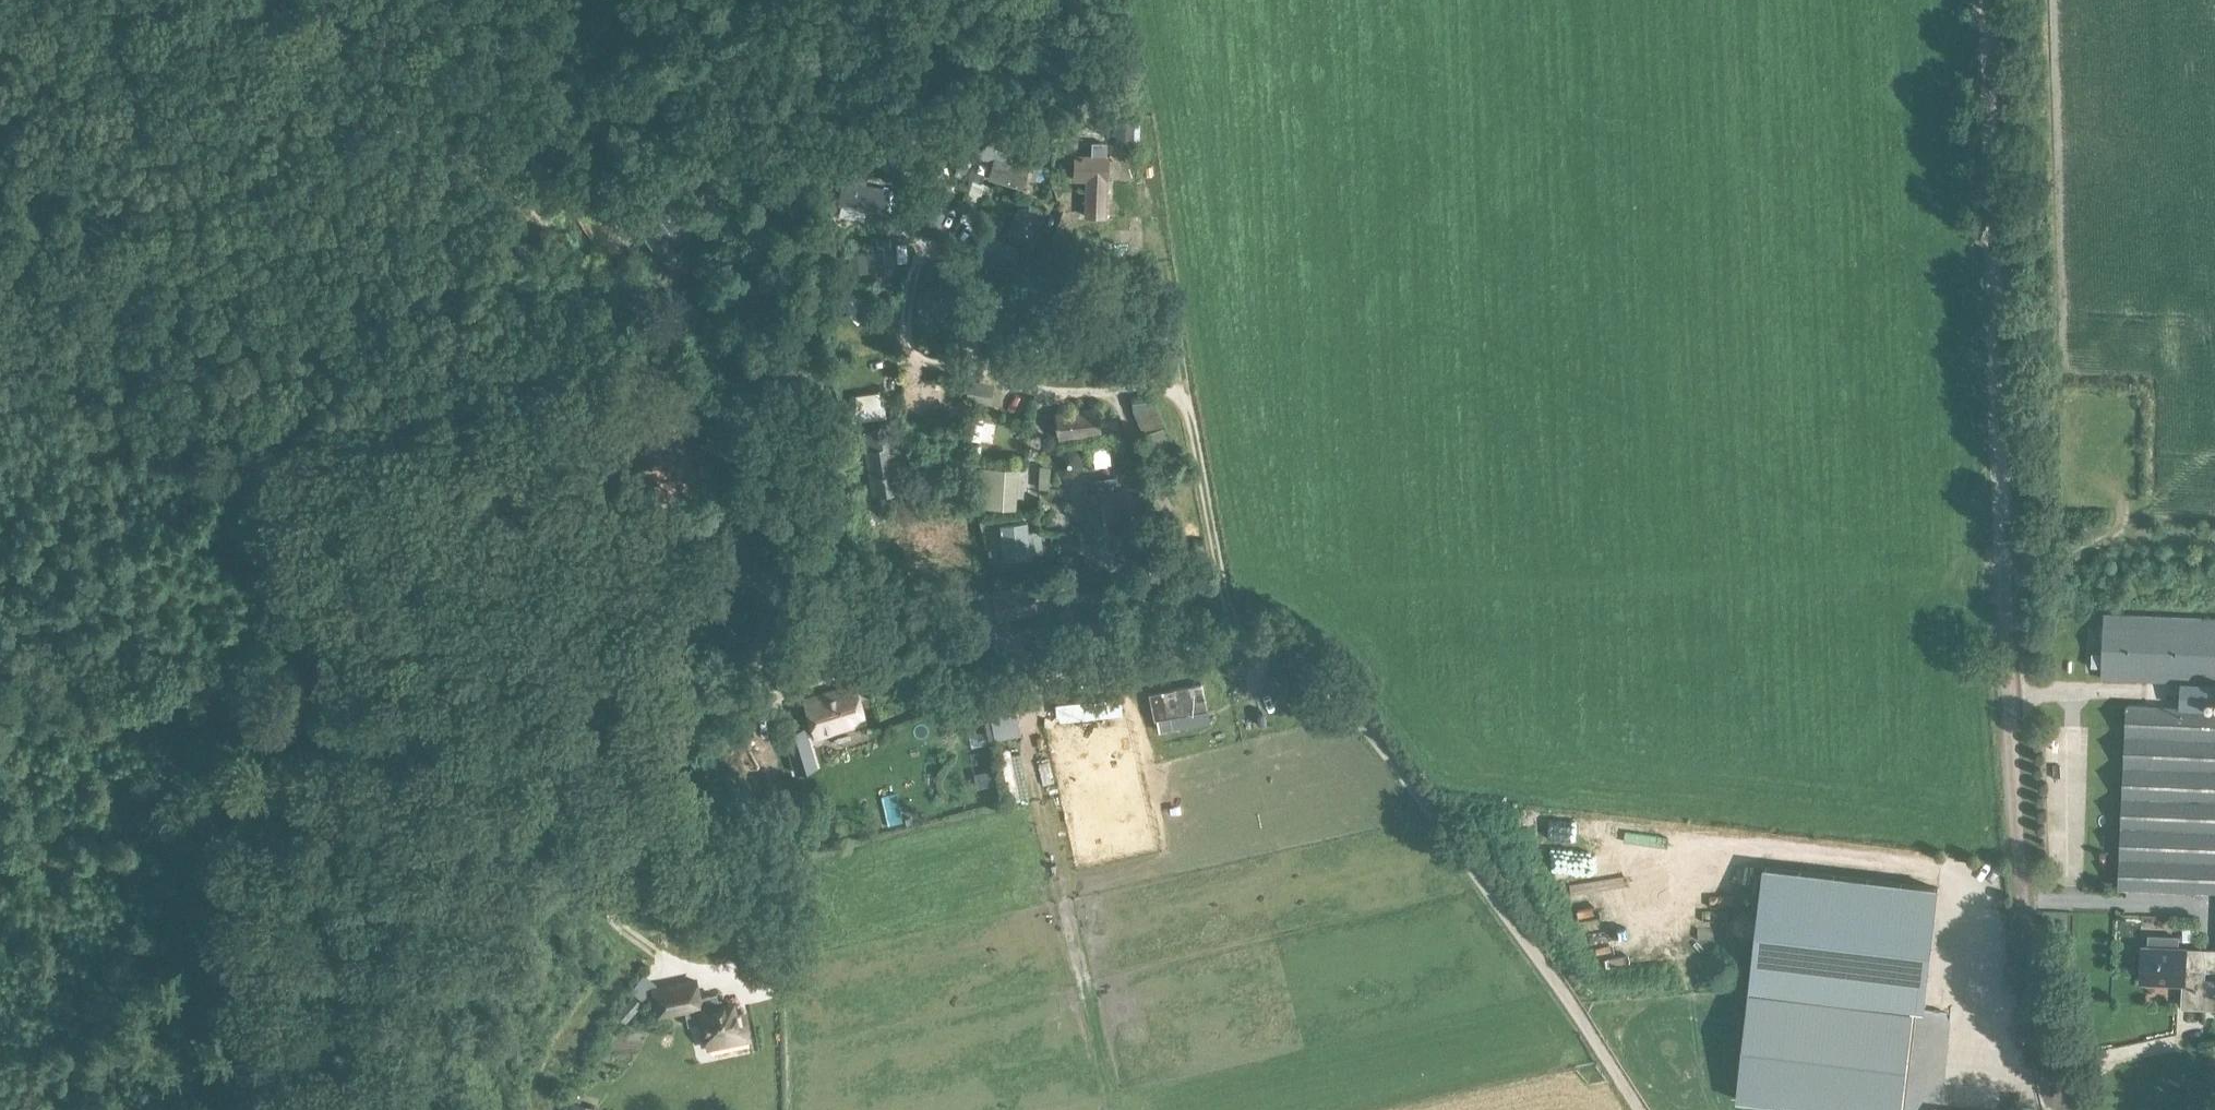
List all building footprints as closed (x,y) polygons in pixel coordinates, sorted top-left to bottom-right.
[(1115,145),(1132,146),(1133,122),(1113,121),(1112,136),(1115,136),(1115,145)] [(1036,129),(1035,147),(1049,148),(1051,130),(1036,129)] [(1091,154),(1106,155),(1106,142),(1091,141),(1091,154)] [(879,147),(880,157),(897,155),(896,146),(879,147)] [(993,153),(986,179),(1021,189),(1029,163),(993,153)] [(1106,155),(1091,154),(1073,153),(1073,180),(1085,180),(1083,216),(1107,216),(1108,155),(1106,155)] [(900,159),(883,161),(884,175),(901,173),(900,159)] [(973,169),(970,179),(983,183),(986,174),(973,169)] [(926,178),(911,216),(935,226),(952,188),(926,178)] [(844,181),(840,199),(869,205),(866,220),(881,222),(883,209),(887,190),(844,181)] [(664,196),(636,218),(654,241),(667,232),(671,228),(682,220),(678,215),(664,196)] [(1027,242),(1042,208),(1018,199),(1006,232),(1027,242)] [(614,210),(605,214),(612,232),(622,228),(614,210)] [(667,232),(654,241),(658,247),(658,246),(667,258),(672,264),(684,255),(679,249),(679,248),(667,232)] [(892,271),(889,242),(875,243),(876,251),(863,252),(865,268),(877,266),(878,273),(892,271)] [(667,258),(661,262),(675,279),(697,261),(685,245),(679,249),(684,255),(672,264),(667,258)] [(925,285),(924,303),(939,304),(954,306),(955,288),(925,285)] [(839,316),(839,317),(852,318),(858,318),(859,297),(847,297),(839,296),(839,316)] [(1082,305),(1067,308),(1069,317),(1084,314),(1082,305)] [(961,403),(949,403),(949,419),(961,419),(961,403)] [(1097,404),(1057,409),(1058,440),(1101,434),(1097,404)] [(865,452),(891,447),(890,445),(893,445),(890,426),(851,433),(854,454),(865,452)] [(1045,447),(1044,463),(1055,464),(1064,471),(1073,471),(1082,463),(1082,453),(1076,446),(1068,444),(1058,447),(1056,446),(1045,447)] [(893,458),(891,447),(865,452),(873,493),(899,489),(895,471),(893,458)] [(907,455),(893,458),(895,471),(909,468),(907,455)] [(980,465),(979,506),(1017,507),(1018,467),(980,465)] [(1123,527),(1122,526),(1129,525),(1127,508),(1121,509),(1119,488),(1116,489),(1115,477),(1091,479),(1092,491),(1083,492),(1086,531),(1123,527)] [(1026,522),(999,525),(1003,560),(1030,557),(1026,522)] [(1081,568),(1066,568),(1066,580),(1081,579),(1081,576),(1081,568)] [(1054,579),(1033,583),(1038,616),(1060,612),(1054,579)] [(1033,583),(993,589),(995,606),(1004,604),(1007,623),(1038,616),(1033,583)] [(2063,600),(2057,601),(2058,610),(2065,609),(2063,600)] [(827,626),(829,609),(821,608),(819,625),(827,626)] [(2214,683),(2214,617),(2103,612),(2103,622),(2101,673),(2100,678),(2214,683)] [(811,615),(796,616),(797,630),(812,628),(811,615)] [(865,616),(858,615),(856,623),(864,624),(865,616)] [(791,667),(788,679),(803,681),(804,669),(791,667)] [(869,679),(852,685),(857,698),(873,694),(869,679)] [(857,698),(852,685),(805,700),(817,735),(864,719),(857,698)] [(1200,685),(1148,695),(1152,718),(1155,718),(1205,709),(1200,685)] [(1119,700),(1062,707),(1058,708),(1060,723),(1121,716),(1119,700)] [(2126,702),(2118,886),(2198,891),(2214,891),(2214,706),(2126,702)] [(1011,709),(989,712),(994,738),(995,741),(1016,738),(1011,709)] [(983,720),(989,750),(994,750),(988,719),(983,720)] [(803,728),(782,735),(794,775),(815,768),(803,728)] [(1018,799),(1008,748),(998,750),(1008,801),(1018,799)] [(1763,867),(1749,990),(1924,1010),(1938,887),(1763,867)] [(2186,950),(2186,947),(2177,946),(2178,936),(2149,934),(2148,945),(2142,945),(2142,952),(2137,952),(2137,967),(2141,967),(2141,981),(2185,982),(2184,1007),(2214,1008),(2214,981),(2204,981),(2204,970),(2214,970),(2214,951),(2186,950)] [(651,988),(649,988),(649,990),(654,1017),(684,1010),(697,1007),(695,997),(698,996),(695,980),(651,988)] [(1768,992),(1766,992),(1750,990),(1737,1100),(1781,1105),(1780,1109),(1901,1109),(1913,1009),(1768,992)] [(697,1007),(684,1010),(687,1023),(700,1020),(705,1045),(747,1036),(741,1012),(733,1014),(730,1003),(714,1006),(712,993),(698,996),(695,997),(697,1007)] [(562,1109),(596,1109),(597,1106),(581,1103),(577,1102),(565,1098),(562,1109)]
